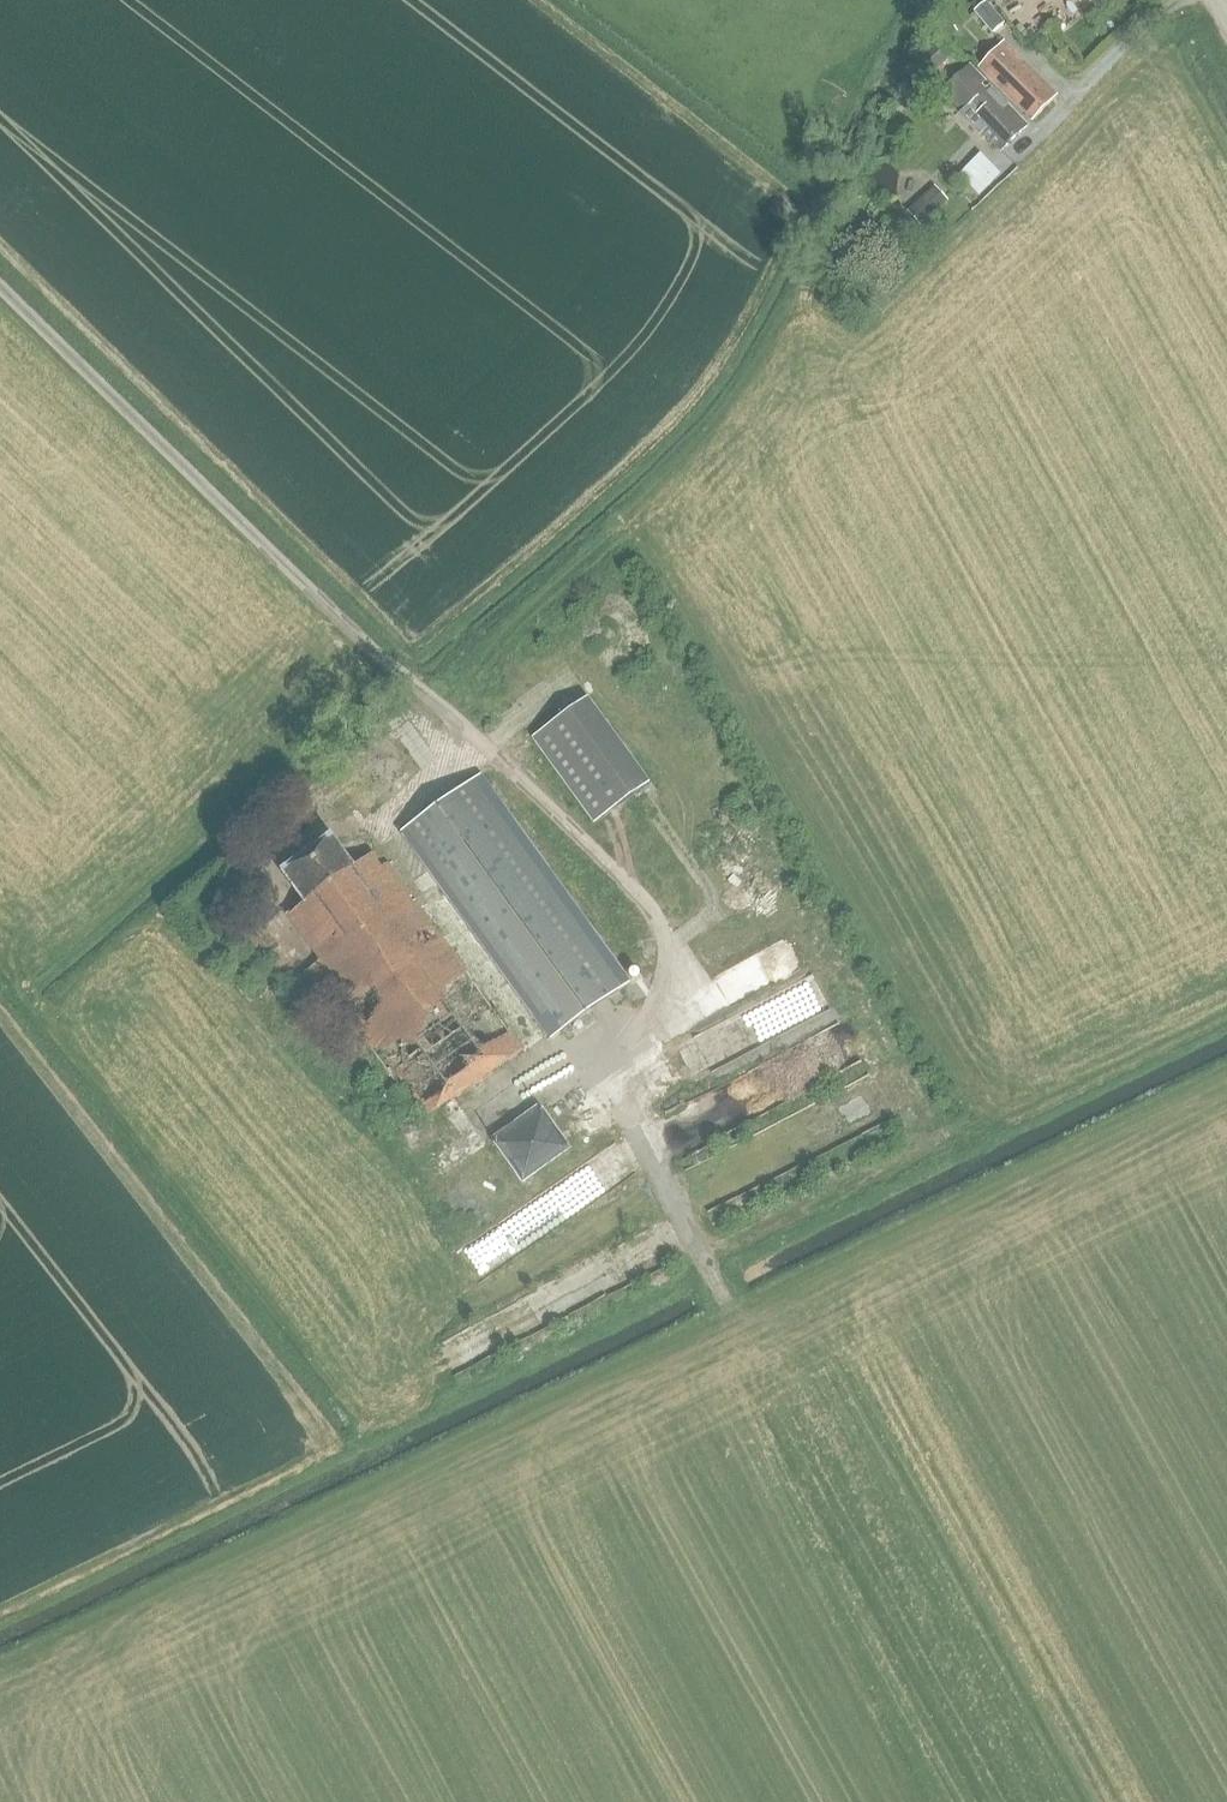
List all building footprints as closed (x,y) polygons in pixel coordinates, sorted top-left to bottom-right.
[(973,13),(991,35),(1003,24),(985,3),(983,4),(980,0),(977,0),(970,6),(974,11),(973,13)] [(978,67),(1033,122),(1058,97),(1003,42),(978,67)] [(930,47),(908,67),(925,86),(935,77),(932,74),(945,62),(930,47)] [(1027,126),(969,66),(943,90),(1001,150),(1027,126)] [(984,150),(963,173),(986,193),(1006,170),(984,150)] [(934,186),(906,211),(920,227),(948,202),(934,186)] [(568,715),(533,740),(593,824),(628,799),(568,715)] [(548,1042),(632,981),(482,771),(398,832),(548,1042)] [(423,1120),(523,1051),(520,1046),(532,1037),(517,1017),(505,1026),(388,863),(381,867),(372,855),(354,869),(331,838),(283,873),(305,903),(288,916),(321,961),(305,973),(323,998),(331,993),(423,1120)] [(820,979),(699,1027),(715,1067),(750,1053),(747,1047),(771,1038),(768,1031),(810,1014),(819,1034),(839,1026),(820,979)] [(494,1133),(522,1180),(574,1150),(546,1102),(494,1133)]
